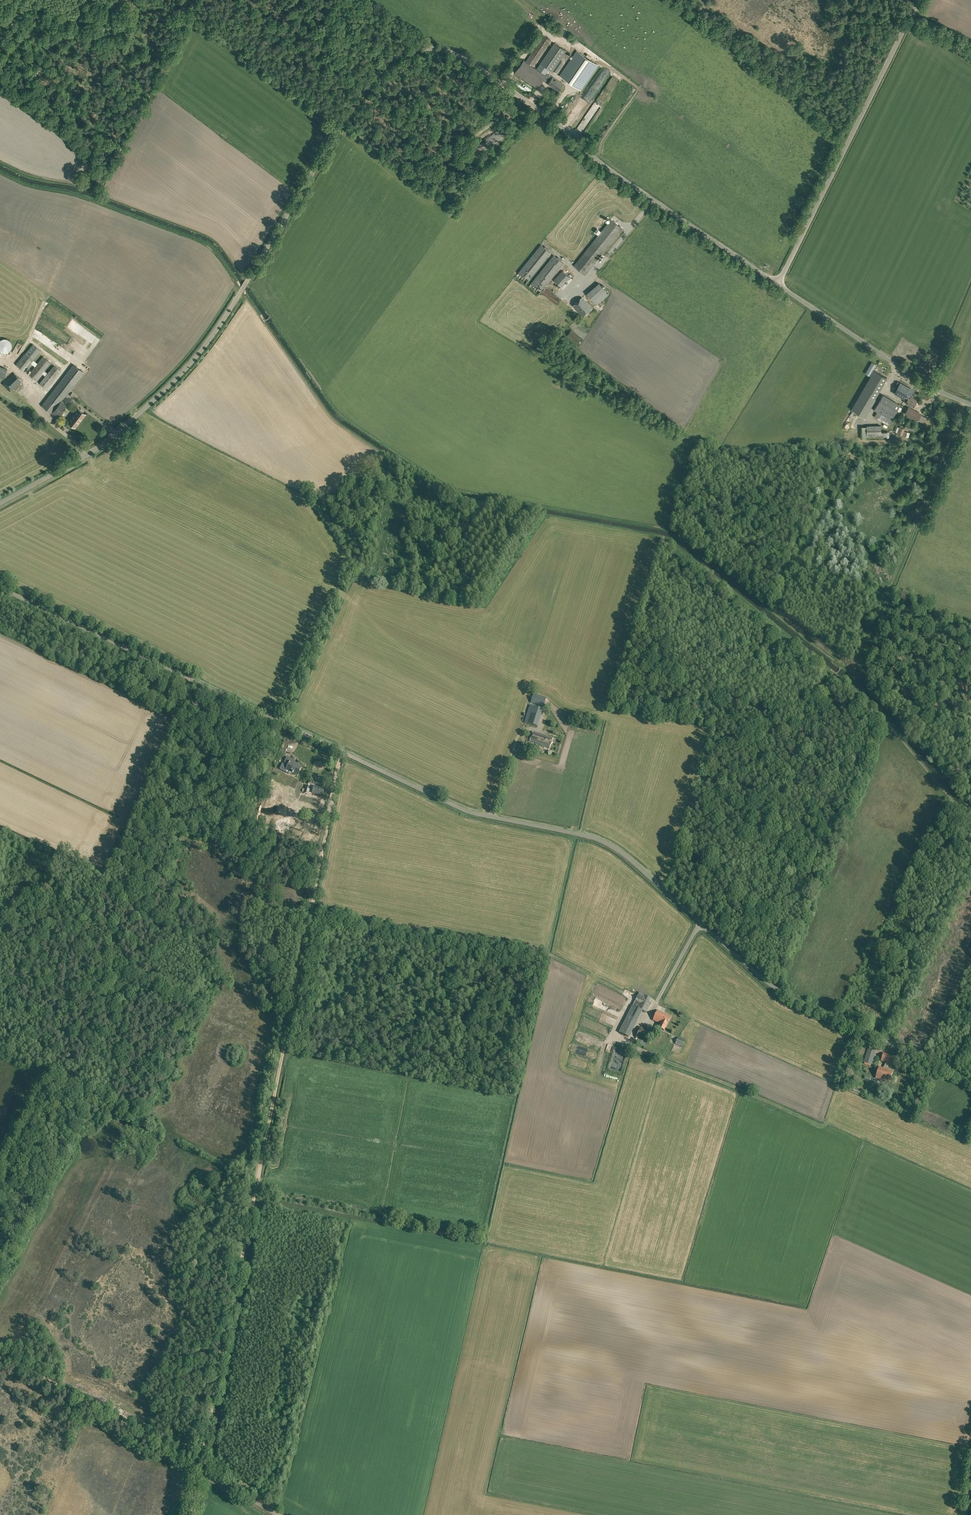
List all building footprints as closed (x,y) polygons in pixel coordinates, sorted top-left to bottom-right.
[(551,40),(544,35),(526,61),(533,66),(551,40)] [(566,51),(554,43),(537,68),(546,74),(549,69),(552,71),(566,51)] [(577,50),(560,75),(581,90),(598,65),(577,50)] [(526,61),(524,59),(515,72),(537,88),(546,74),(537,68),(533,66),(526,61)] [(564,62),(561,60),(553,71),(556,73),(564,62)] [(552,77),(547,73),(542,80),(545,82),(547,79),(550,81),(548,83),(559,90),(564,83),(553,76),(552,77)] [(576,114),(580,116),(587,103),(583,100),(576,114)] [(623,228),(611,219),(574,266),(586,275),(623,228)] [(551,253),(541,244),(516,276),(526,284),(551,253)] [(564,263),(554,255),(529,286),(539,294),(540,292),(545,286),(564,263)] [(570,277),(562,271),(554,280),(562,287),(570,277)] [(587,294),(593,301),(605,290),(600,284),(587,294)] [(561,299),(545,286),(540,292),(556,305),(561,299)] [(597,305),(609,294),(605,290),(593,301),(597,305)] [(583,316),(592,309),(583,297),(573,305),(583,316)] [(581,339),(571,330),(567,335),(576,344),(581,339)] [(33,360),(41,350),(33,344),(25,354),(24,353),(16,364),(24,370),(29,364),(30,364),(31,363),(35,366),(28,374),(36,380),(42,373),(45,376),(39,383),(46,389),(61,370),(54,365),(47,373),(44,370),(51,362),(43,356),(37,363),(33,360)] [(935,363),(938,357),(930,353),(918,371),(926,375),(934,362),(935,363)] [(57,417),(67,404),(62,400),(84,372),(73,364),(41,405),(57,417)] [(865,417),(876,399),(875,398),(887,378),(874,370),(862,391),(851,409),(865,417)] [(10,392),(22,380),(14,373),(2,384),(10,392)] [(899,381),(893,391),(905,398),(903,401),(905,402),(905,403),(914,407),(918,400),(914,398),(912,396),(912,397),(910,395),(913,390),(899,381)] [(900,412),(902,408),(899,406),(900,404),(883,394),(874,410),(877,412),(874,417),(882,421),(883,420),(891,425),(893,421),(891,419),(897,410),(900,412)] [(923,423),(926,417),(921,414),(908,406),(904,414),(918,420),(923,423)] [(75,427),(85,414),(78,408),(68,421),(75,427)] [(914,431),(915,426),(906,422),(904,428),(914,431)] [(881,432),(881,425),(867,426),(862,426),(862,438),(866,438),(866,437),(880,437),(880,438),(883,438),(883,437),(887,437),(887,438),(889,438),(889,431),(881,432)] [(906,436),(907,432),(904,431),(905,429),(899,427),(897,433),(902,435),(903,435),(906,436)] [(544,707),(544,706),(546,698),(534,694),(532,698),(531,703),(544,707)] [(538,727),(543,710),(530,705),(524,723),(538,727)] [(549,748),(553,738),(533,732),(530,742),(549,748)] [(302,767),(294,763),(295,761),(287,757),(283,764),(282,763),(280,769),(285,771),(286,770),(297,775),(302,767)] [(322,796),(324,788),(314,786),(312,793),(322,796)] [(635,1002),(633,1006),(642,1010),(647,1012),(653,999),(652,999),(639,992),(639,994),(635,1002)] [(642,1010),(633,1006),(633,1005),(628,1014),(626,1019),(636,1024),(638,1019),(642,1010)] [(664,1031),(671,1017),(658,1011),(653,1020),(661,1024),(659,1028),(664,1031)] [(622,1030),(628,1033),(632,1023),(626,1021),(622,1030)] [(647,1032),(644,1031),(645,1029),(641,1027),(636,1038),(646,1043),(651,1034),(650,1033),(652,1028),(650,1027),(647,1032)] [(682,1047),(685,1040),(679,1038),(675,1044),(682,1047)] [(871,1065),(877,1046),(869,1043),(868,1049),(864,1062),(871,1065)] [(893,1065),(896,1057),(883,1053),(881,1061),(886,1062),(884,1069),(879,1067),(875,1078),(890,1083),(893,1072),(887,1070),(889,1063),(893,1065)]
